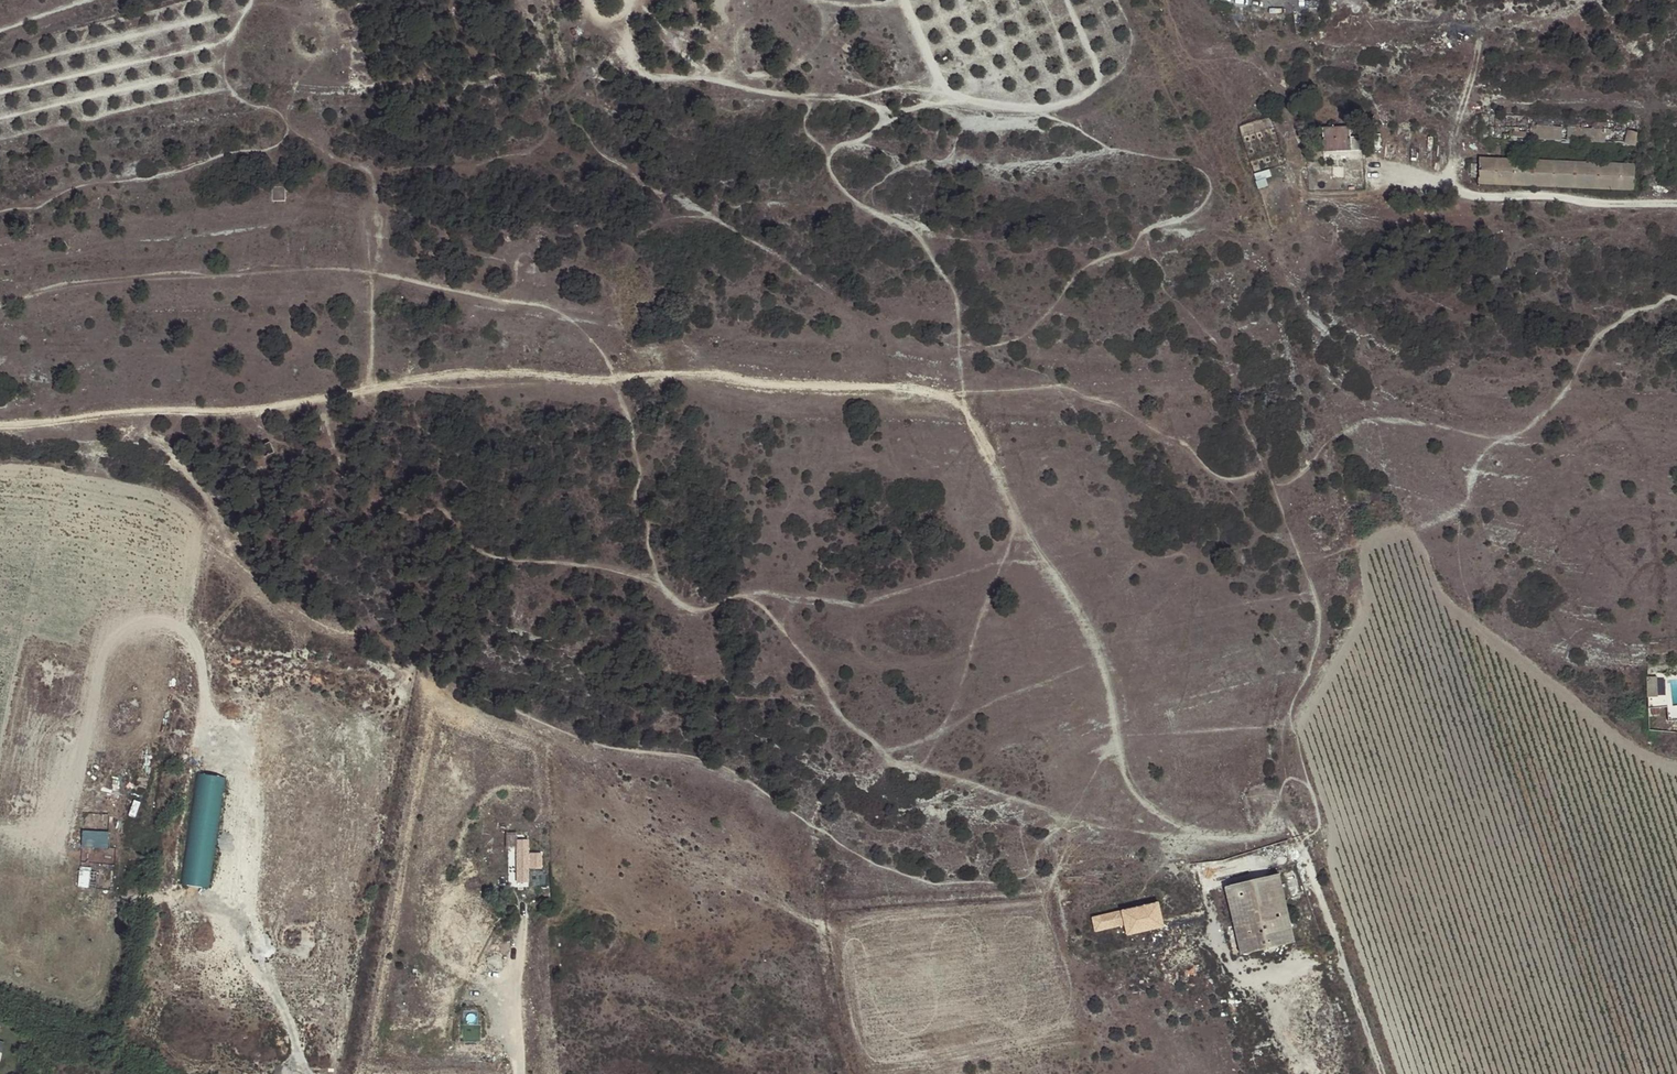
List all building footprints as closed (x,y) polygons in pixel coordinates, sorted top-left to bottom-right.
[(1295,33),(1301,5),(1292,6),(1295,33)] [(1634,146),(1635,121),(1481,114),(1480,139),(1634,146)] [(1335,147),(1335,151),(1362,151),(1362,135),(1350,135),(1350,126),(1322,127),(1323,147),(1335,147)] [(1632,191),(1633,165),(1479,158),(1478,184),(1632,191)] [(1648,676),(1647,695),(1655,695),(1655,676),(1648,676)] [(1676,723),(1676,708),(1667,709),(1670,724),(1676,723)] [(204,772),(189,884),(212,887),(227,775),(204,772)] [(85,829),(85,846),(112,846),(112,829),(85,829)] [(518,881),(532,881),(533,865),(534,837),(518,837),(518,881)] [(1280,879),(1226,891),(1242,958),(1296,946),(1280,879)] [(1137,911),(1095,920),(1098,932),(1128,926),(1130,936),(1164,929),(1160,906),(1146,909),(1145,905),(1136,906),(1137,911)]
